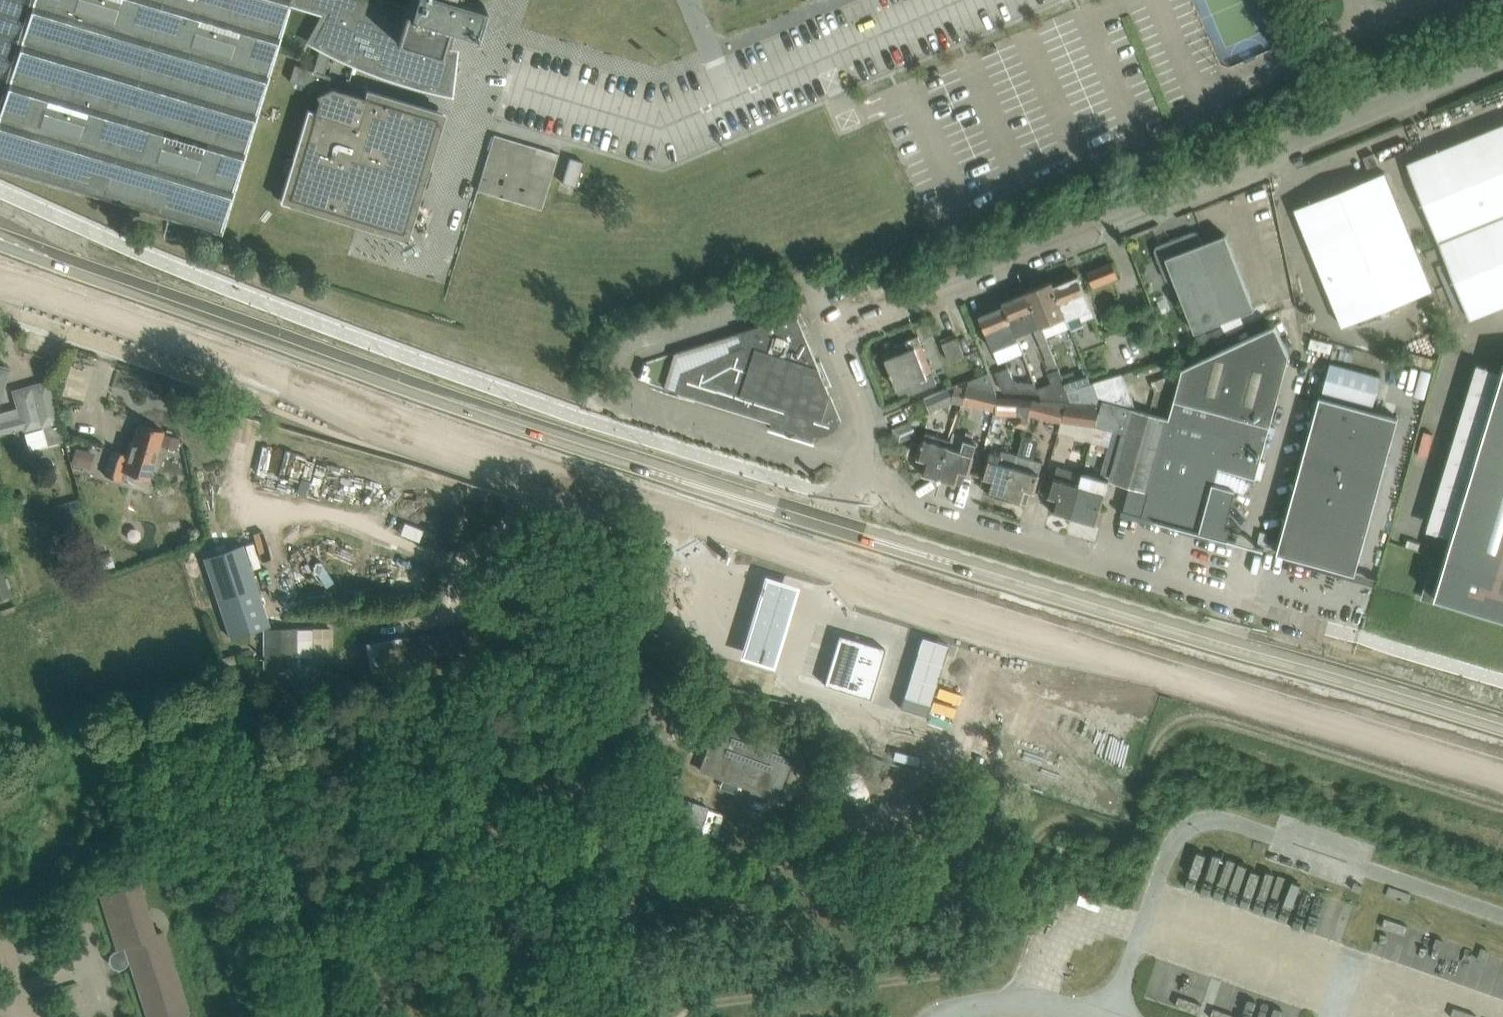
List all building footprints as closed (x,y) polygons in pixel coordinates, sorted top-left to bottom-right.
[(220,231),(289,0),(0,0),(0,165),(220,231)] [(329,11),(313,40),(321,44),(313,70),(295,65),(290,81),(317,89),(319,93),(316,94),(318,99),(315,111),(289,196),(359,217),(402,230),(436,118),(396,106),(398,98),(398,96),(369,87),(368,90),(366,97),(364,96),(331,86),(328,88),(327,85),(330,75),(324,73),(331,49),(346,56),(362,63),(378,69),(394,74),(410,79),(410,80),(417,83),(425,85),(432,87),(440,89),(448,90),(452,52),(441,51),(449,25),(475,33),(484,5),(467,0),(408,0),(406,6),(405,11),(368,0),(293,0),(329,11)] [(1438,241),(1502,215),(1502,124),(1407,163),(1438,241)] [(1363,157),(1367,168),(1378,163),(1373,153),(1363,157)] [(562,183),(575,187),(583,161),(569,157),(562,183)] [(1295,208),(1343,326),(1432,290),(1384,172),(1295,208)] [(1438,241),(1470,319),(1502,305),(1502,215),(1438,241)] [(1156,246),(1155,250),(1167,280),(1170,282),(1175,280),(1195,332),(1255,309),(1225,234),(1203,243),(1199,233),(1194,231),(1156,246)] [(1439,257),(1435,248),(1426,251),(1430,261),(1439,257)] [(1087,272),(1093,287),(1118,277),(1112,262),(1087,272)] [(1052,282),(1051,283),(1064,315),(1065,315),(1066,319),(1080,313),(1083,320),(1094,315),(1078,276),(1054,286),(1052,282)] [(1051,283),(1027,292),(1040,325),(1064,315),(1051,283)] [(1003,302),(1004,306),(1016,335),(1040,325),(1027,292),(1003,302)] [(1016,335),(1004,306),(980,316),(993,350),(1018,340),(1016,335)] [(841,420),(797,315),(797,314),(740,331),(745,344),(684,371),(678,392),(815,435),(818,435),(820,435),(823,435),(826,434),(828,433),(830,432),(832,431),(835,429),(837,427),(839,425),(840,422),(841,420)] [(1130,408),(1111,477),(1114,482),(1118,483),(1130,486),(1123,510),(1227,538),(1230,529),(1225,527),(1235,490),(1243,492),(1257,477),(1261,479),(1265,462),(1260,461),(1289,355),(1275,325),(1183,368),(1169,418),(1135,409),(1130,408)] [(1207,332),(1196,337),(1201,346),(1211,342),(1207,332)] [(884,354),(892,373),(922,361),(916,347),(921,345),(918,336),(895,345),(896,349),(884,354)] [(950,361),(965,355),(958,337),(943,343),(950,361)] [(922,361),(892,373),(900,393),(912,388),(913,392),(938,382),(934,373),(928,376),(922,361)] [(1322,393),(1373,407),(1381,377),(1330,363),(1322,393)] [(1042,401),(1067,402),(1071,402),(1067,391),(1066,392),(1062,380),(1056,365),(1046,369),(1052,383),(1037,388),(1042,401)] [(1003,392),(1037,394),(1034,383),(1013,382),(1008,369),(996,374),(1003,392)] [(1443,569),(1431,565),(1421,596),(1502,621),(1502,371),(1443,569)] [(1088,372),(1062,380),(1066,392),(1067,391),(1092,384),(1088,372)] [(964,402),(995,409),(998,398),(987,373),(969,381),(967,387),(964,402)] [(1101,404),(1102,404),(1134,406),(1121,375),(1092,384),(1101,404)] [(23,428),(24,432),(29,451),(65,441),(59,422),(48,381),(32,386),(13,391),(17,408),(0,413),(0,434),(23,428)] [(1071,402),(1101,404),(1092,384),(1067,391),(1071,402)] [(954,400),(964,402),(967,387),(956,385),(925,398),(930,409),(954,400)] [(1320,396),(1277,552),(1285,555),(1284,559),(1286,560),(1287,556),(1355,574),(1398,417),(1320,396)] [(1023,431),(1028,415),(1033,400),(998,398),(995,409),(994,416),(1016,417),(1013,428),(1023,431)] [(1028,415),(1061,424),(1067,402),(1042,401),(1041,403),(1033,400),(1028,415)] [(1067,402),(1062,421),(1096,425),(1102,404),(1101,404),(1071,402),(1067,402)] [(1101,474),(1111,477),(1130,408),(1135,409),(1134,406),(1102,404),(1096,425),(1092,442),(1108,447),(1101,474)] [(126,454),(112,450),(104,475),(120,480),(123,471),(148,478),(163,431),(139,423),(133,442),(130,441),(126,454)] [(919,471),(940,477),(949,446),(950,441),(926,433),(919,457),(922,458),(919,471)] [(949,446),(940,477),(961,484),(965,471),(969,472),(978,440),(965,437),(961,449),(949,446)] [(984,490),(1006,497),(1017,454),(1003,450),(1002,454),(991,451),(984,477),(988,478),(984,490)] [(1017,454),(1006,497),(1027,503),(1030,490),(1034,491),(1039,472),(1041,466),(1042,461),(1017,454)] [(1071,516),(1083,473),(1083,472),(1057,465),(1054,476),(1049,496),(1053,497),(1049,510),(1071,516)] [(1083,473),(1071,516),(1096,524),(1109,480),(1083,473)] [(77,500),(58,505),(64,525),(82,520),(77,500)] [(243,544),(203,558),(230,639),(270,625),(243,544)] [(111,555),(101,558),(104,569),(114,566),(111,555)] [(0,567),(0,599),(10,595),(0,567)] [(788,587),(756,577),(732,660),(764,669),(788,587)] [(515,646),(485,651),(481,626),(402,639),(409,678),(518,660),(515,646)] [(264,668),(276,668),(296,668),(297,655),(313,655),(313,628),(265,627),(264,668)] [(885,648),(839,635),(824,685),(870,698),(885,648)] [(927,716),(930,704),(903,696),(900,707),(927,716)] [(702,752),(699,758),(704,762),(700,770),(780,799),(797,754),(717,725),(707,752),(702,752)] [(473,756),(483,758),(487,743),(477,740),(473,756)] [(637,810),(669,821),(668,822),(684,827),(692,802),(644,788),(637,810)] [(707,810),(699,833),(714,839),(720,824),(727,827),(731,817),(723,814),(722,815),(707,810)] [(604,872),(600,861),(590,865),(593,875),(604,872)] [(192,1011),(189,1013),(165,938),(163,932),(155,934),(147,909),(142,894),(139,883),(100,895),(116,944),(117,947),(118,950),(115,951),(112,953),(110,956),(109,959),(110,963),(113,966),(116,967),(120,968),(124,966),(126,964),(127,962),(128,959),(127,956),(128,956),(129,956),(131,962),(132,965),(131,965),(133,970),(148,1016),(194,1016),(192,1011)]
